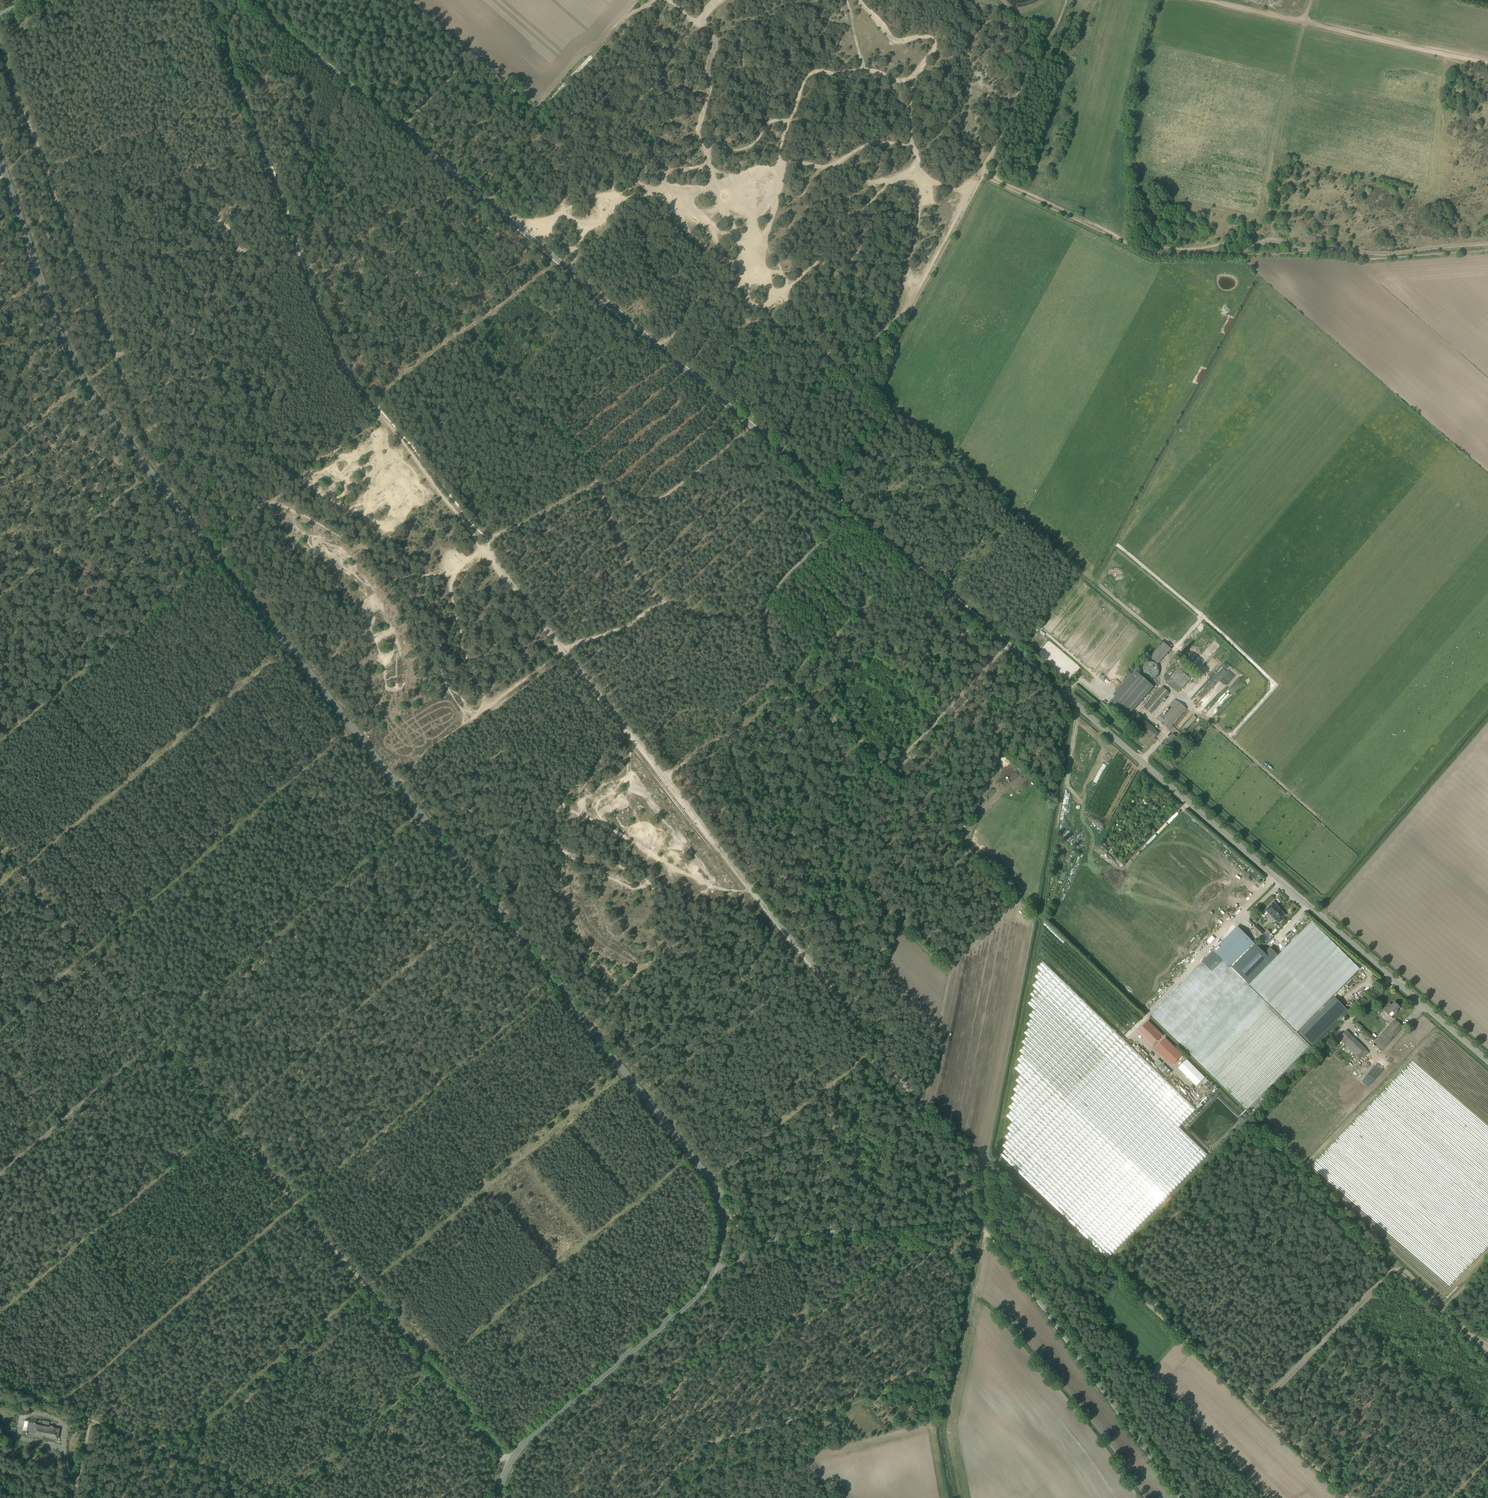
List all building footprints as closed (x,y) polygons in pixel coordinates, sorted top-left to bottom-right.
[(1163,642),(1150,657),(1158,664),(1171,649),(1163,642)] [(1160,672),(1160,671),(1159,669),(1159,667),(1158,666),(1157,664),(1155,663),(1154,662),(1152,662),(1150,662),(1148,662),(1147,663),(1145,664),(1144,665),(1143,667),(1143,668),(1142,669),(1142,671),(1142,673),(1143,674),(1144,676),(1145,677),(1146,678),(1148,679),(1150,679),(1151,679),(1152,679),(1154,679),(1156,678),(1157,677),(1158,675),(1159,674),(1160,672)] [(1182,663),(1166,682),(1178,693),(1195,674),(1182,663)] [(1136,672),(1109,703),(1126,718),(1153,686),(1136,672)] [(1151,714),(1169,692),(1162,686),(1144,708),(1151,714)] [(1169,730),(1188,709),(1177,701),(1175,699),(1167,708),(1169,709),(1164,715),(1162,713),(1157,719),(1169,730)] [(1131,722),(1152,740),(1158,733),(1137,715),(1131,722)] [(1182,729),(1185,731),(1197,718),(1194,715),(1182,729)] [(1163,746),(1172,754),(1178,747),(1172,742),(1176,737),(1172,734),(1168,739),(1169,740),(1163,746)] [(1285,915),(1281,911),(1282,910),(1274,902),(1265,910),(1268,913),(1265,915),(1269,919),(1272,916),(1279,923),(1282,920),(1281,919),(1285,915)] [(1042,924),(1067,948),(1070,945),(1045,921),(1042,924)] [(1312,922),(1250,984),(1297,1032),(1359,969),(1312,922)] [(1273,936),(1267,929),(1264,932),(1256,923),(1252,928),(1260,937),(1258,939),(1264,945),(1273,936)] [(1230,967),(1254,943),(1237,926),(1213,951),(1214,952),(1230,967)] [(1214,952),(1150,1016),(1182,1047),(1183,1046),(1246,1109),(1251,1114),(1314,1050),(1246,982),(1269,958),(1254,943),(1230,967),(1214,952)] [(1006,1149),(1000,1155),(1026,1180),(1108,1258),(1208,1155),(1179,1127),(1196,1110),(1043,962),(1038,968),(1041,971),(1035,977),(1038,980),(1033,986),(1036,989),(1031,995),(1034,998),(1028,1003),(1035,1010),(1029,1015),(1032,1019),(1027,1024),(1030,1027),(1024,1033),(1028,1036),(1022,1042),(1025,1045),(1020,1051),(1023,1054),(1017,1060),(1021,1063),(1015,1069),(1022,1075),(1016,1081),(1019,1084),(1014,1090),(1017,1093),(1011,1098),(1015,1102),(1009,1107),(1012,1110),(1007,1116),(1013,1123),(1008,1128),(1011,1131),(1005,1137),(1008,1140),(1003,1146),(1006,1149)] [(1312,1045),(1348,1010),(1334,996),(1299,1032),(1312,1045)] [(1392,1011),(1395,1013),(1400,1007),(1394,1002),(1392,1005),(1389,1003),(1383,1010),(1389,1015),(1392,1011)] [(1382,1052),(1403,1027),(1395,1020),(1374,1045),(1382,1052)] [(1138,1032),(1152,1046),(1162,1035),(1148,1021),(1138,1032)] [(1366,1049),(1346,1030),(1338,1039),(1357,1057),(1359,1055),(1363,1058),(1369,1052),(1365,1049),(1366,1049)] [(1165,1037),(1154,1049),(1172,1066),(1183,1055),(1165,1037)] [(1340,1047),(1335,1042),(1324,1053),(1329,1058),(1340,1047)] [(1136,1046),(1134,1048),(1143,1056),(1145,1053),(1136,1046)] [(1159,1064),(1166,1071),(1171,1066),(1163,1059),(1159,1064)] [(1369,1059),(1359,1069),(1362,1072),(1372,1062),(1369,1059)] [(1178,1068),(1196,1086),(1205,1077),(1187,1060),(1178,1068)] [(1365,1083),(1367,1084),(1369,1081),(1371,1082),(1375,1076),(1371,1074),(1365,1083)] [(24,1421),(22,1431),(26,1431),(25,1437),(57,1443),(57,1440),(59,1441),(60,1439),(57,1438),(59,1429),(48,1426),(49,1422),(42,1421),(41,1425),(24,1421)]
